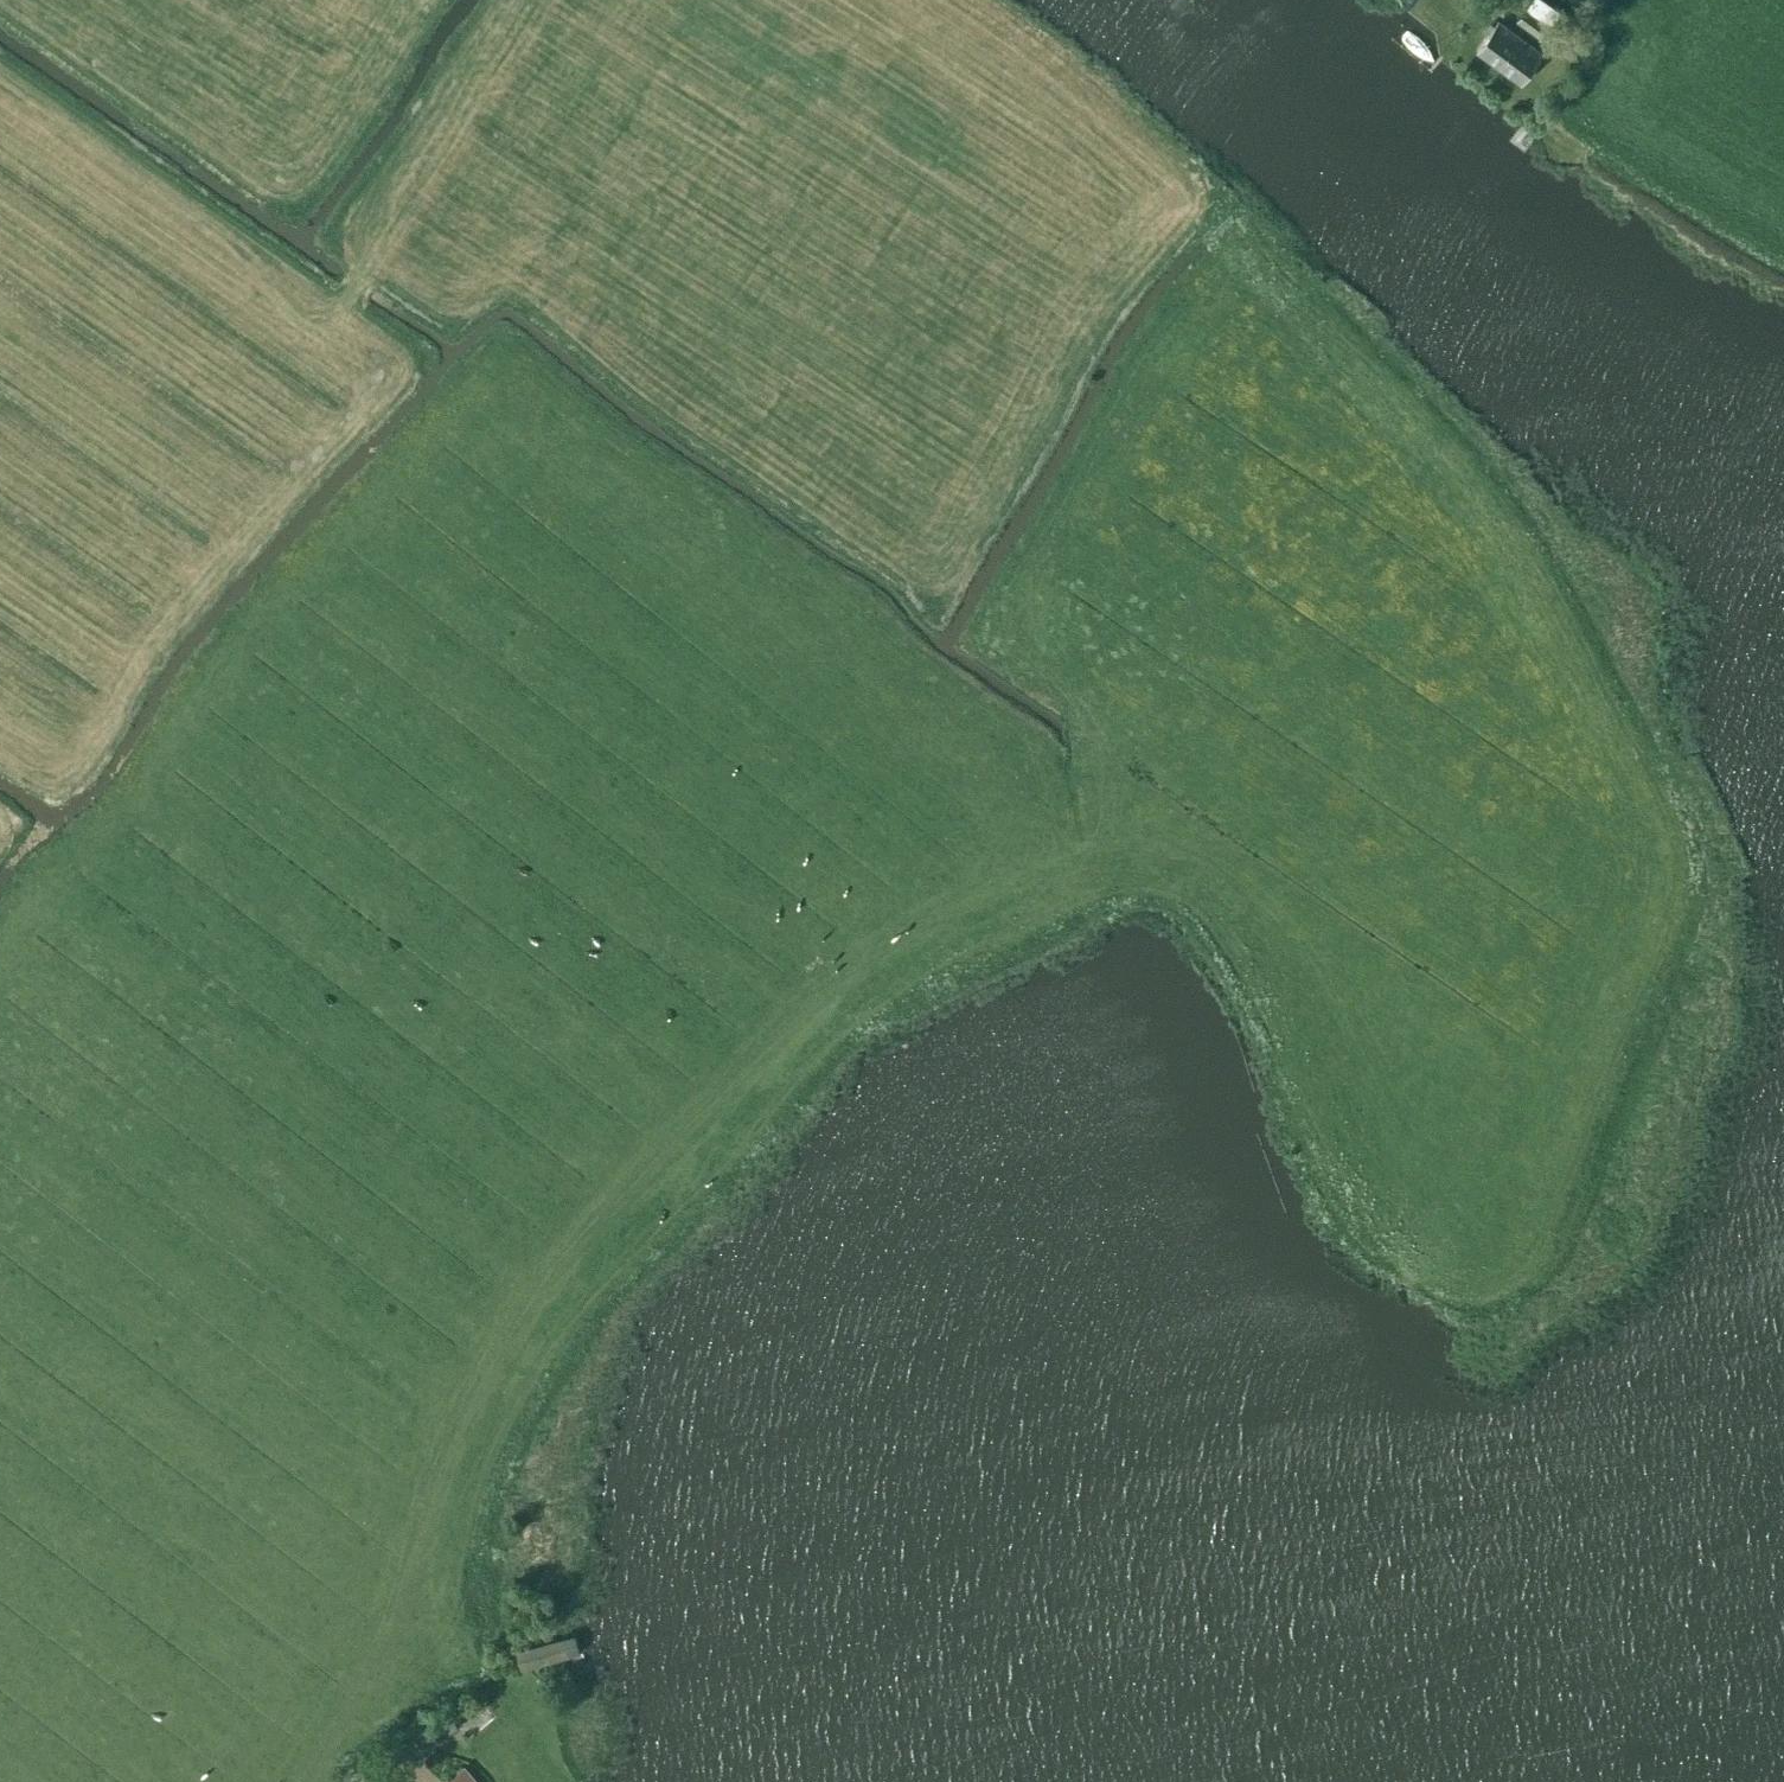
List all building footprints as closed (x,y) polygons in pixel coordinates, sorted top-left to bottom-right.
[(1514,16),(1541,36),(1549,25),(1522,6),(1514,16)] [(1476,49),(1521,82),(1542,52),(1498,19),(1476,49)] [(569,1655),(564,1636),(516,1649),(521,1668),(569,1655)] [(464,1766),(446,1781),(478,1781),(464,1766)]
